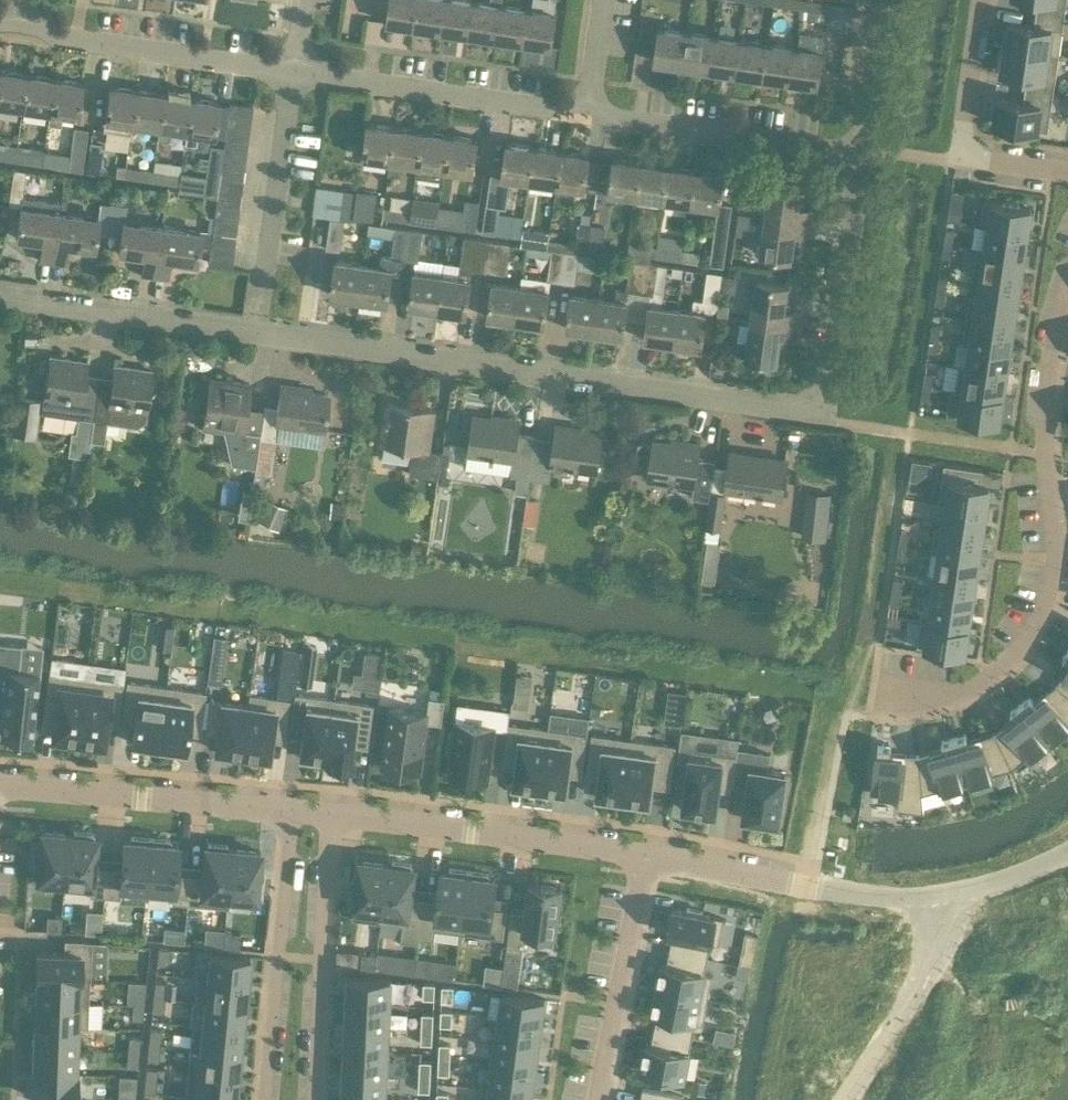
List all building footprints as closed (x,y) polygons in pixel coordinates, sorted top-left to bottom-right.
[(387,22),(415,26),(419,0),(390,0),(387,22)] [(415,26),(440,30),(445,0),(419,0),(415,26)] [(440,30),(469,34),(474,0),(473,0),(445,0),(440,30)] [(469,34),(497,38),(502,4),(503,0),(490,0),(490,2),(474,0),(469,34)] [(800,9),(801,0),(775,0),(774,5),(800,9)] [(800,9),(829,13),(830,2),(816,0),(801,0),(800,9)] [(1036,11),(1064,15),(1066,0),(1038,0),(1036,11)] [(502,4),(497,38),(525,42),(529,8),(502,4)] [(529,8),(525,42),(552,46),(556,12),(529,8)] [(1004,45),(1058,53),(1064,15),(1036,11),(1035,20),(1009,16),(1004,45)] [(655,61),(681,65),(685,31),(659,27),(655,61)] [(681,65),(708,69),(713,35),(685,31),(681,65)] [(713,35),(708,69),(737,73),(742,39),(713,35)] [(737,73),(764,77),(768,43),(742,39),(737,73)] [(764,77),(792,81),(796,47),(768,43),(764,77)] [(1053,91),(1058,53),(1004,45),(1001,70),(1027,73),(1025,87),(1053,91)] [(819,85),(824,51),(796,47),(792,81),(819,85)] [(22,107),(26,74),(0,70),(0,104),(22,107)] [(26,74),(22,107),(50,111),(55,78),(26,74)] [(50,111),(48,122),(60,124),(61,113),(77,115),(82,82),(55,78),(50,111)] [(109,86),(103,128),(131,132),(132,123),(137,89),(109,86)] [(1053,91),(1025,87),(1023,99),(997,96),(993,122),(1047,130),(1053,91)] [(137,89),(132,123),(159,127),(164,93),(137,89)] [(159,127),(157,140),(162,140),(168,136),(169,128),(187,131),(192,97),(164,93),(159,127)] [(187,131),(185,144),(186,144),(190,144),(194,145),(196,132),(215,135),(219,101),(192,97),(187,131)] [(229,103),(228,116),(251,119),(253,106),(229,103)] [(226,128),(250,131),(251,119),(228,116),(226,128)] [(369,123),(364,157),(391,161),(396,127),(369,123)] [(81,172),(87,128),(72,126),(67,170),(81,172)] [(391,161),(390,172),(400,174),(401,162),(418,165),(423,131),(396,127),(391,161)] [(248,144),(250,131),(226,128),(225,141),(248,144)] [(418,165),(416,176),(443,180),(445,169),(450,135),(423,131),(418,165)] [(450,135),(445,169),(473,172),(478,139),(450,135)] [(225,141),(223,154),(247,157),(248,144),(225,141)] [(89,143),(85,172),(100,174),(104,145),(89,143)] [(202,195),(217,198),(224,145),(210,143),(202,195)] [(535,147),(508,143),(505,167),(503,177),(510,178),(530,181),(535,147)] [(16,148),(0,146),(0,159),(14,161),(16,148)] [(530,181),(557,184),(562,151),(535,147),(530,181)] [(44,152),(16,148),(14,161),(42,165),(44,152)] [(557,184),(585,188),(597,190),(602,159),(590,158),(590,155),(562,151),(557,184)] [(247,157),(223,154),(221,166),(245,169),(247,157)] [(597,190),(637,196),(642,162),(615,157),(614,161),(602,159),(597,190)] [(670,166),(642,162),(637,196),(665,199),(670,166)] [(126,166),(116,165),(115,176),(124,178),(126,166)] [(505,167),(493,165),(491,175),(482,232),(496,234),(500,206),(506,206),(510,178),(503,177),(505,167)] [(124,178),(151,182),(153,171),(126,166),(124,178)] [(221,166),(220,179),(243,182),(245,169),(221,166)] [(665,199),(692,203),(696,170),(670,166),(665,199)] [(720,207),(724,174),(696,170),(692,203),(720,207)] [(179,186),(180,175),(153,171),(151,182),(179,186)] [(483,175),(469,173),(462,227),(476,229),(483,175)] [(772,177),(766,215),(817,222),(818,210),(799,208),(803,181),(772,177)] [(243,182),(220,179),(218,191),(242,194),(243,182)] [(354,218),(354,215),(373,218),(376,196),(358,193),(358,190),(319,185),(315,212),(354,218)] [(218,191),(217,204),(240,207),(242,194),(218,191)] [(952,192),(950,210),(963,212),(965,194),(952,192)] [(383,215),(410,219),(414,196),(393,193),(390,206),(384,205),(383,215)] [(440,198),(414,194),(414,196),(410,219),(437,223),(440,198)] [(22,196),(17,238),(42,242),(40,261),(52,263),(59,212),(61,201),(22,196)] [(988,225),(1028,231),(1032,203),(992,196),(991,200),(984,199),(980,224),(988,225)] [(240,207),(217,204),(215,216),(239,219),(240,207)] [(963,212),(950,210),(948,219),(961,221),(963,212)] [(59,212),(52,263),(65,264),(68,245),(93,249),(96,231),(122,234),(119,252),(145,256),(142,275),(154,277),(162,226),(139,223),(124,221),(98,217),(82,215),(60,212),(59,212)] [(758,233),(756,246),(762,247),(761,254),(792,258),(795,233),(815,235),(817,222),(766,215),(764,234),(758,233)] [(215,216),(213,229),(237,232),(239,219),(215,216)] [(345,218),(331,216),(326,245),(341,247),(345,218)] [(580,250),(589,252),(592,226),(578,223),(576,239),(549,236),(548,246),(580,250)] [(549,236),(550,229),(523,225),(521,243),(544,246),(548,246),(549,236)] [(1024,255),(1028,231),(988,225),(984,249),(1024,255)] [(162,226),(154,277),(167,279),(170,260),(196,263),(198,246),(208,247),(211,233),(200,232),(162,226)] [(606,228),(592,226),(589,252),(603,253),(606,228)] [(391,258),(404,260),(409,229),(396,227),(391,258)] [(237,232),(213,229),(212,242),(235,245),(237,232)] [(409,229),(404,260),(400,293),(411,294),(409,305),(438,310),(442,275),(414,271),(415,263),(419,263),(423,231),(409,229)] [(944,242),(953,243),(955,230),(946,229),(944,242)] [(724,267),(729,233),(714,231),(710,265),(724,267)] [(472,270),(483,271),(488,240),(464,237),(459,278),(442,275),(438,310),(466,314),(471,279),(472,270)] [(505,274),(510,243),(488,240),(483,271),(505,274)] [(210,254),(234,257),(235,245),(212,242),(210,254)] [(628,260),(630,260),(645,262),(650,263),(651,256),(656,257),(658,245),(631,242),(628,260)] [(951,256),(953,243),(944,242),(942,255),(951,256)] [(658,245),(656,257),(680,261),(683,261),(685,249),(658,245)] [(981,273),(1021,278),(1024,255),(984,249),(977,248),(973,271),(981,273)] [(551,249),(547,278),(551,279),(562,280),(566,251),(551,249)] [(700,251),(685,249),(683,261),(699,263),(700,251)] [(566,251),(562,280),(575,282),(579,253),(566,251)] [(232,270),(234,257),(210,254),(209,267),(232,270)] [(332,294),(359,298),(364,264),(336,260),(332,294)] [(622,336),(625,316),(629,292),(640,293),(645,262),(630,260),(626,288),(618,287),(617,300),(599,297),(594,332),(622,336)] [(645,262),(640,293),(652,295),(648,320),(646,339),(673,343),(678,309),(662,306),(667,265),(650,263),(645,262)] [(392,268),(364,264),(359,298),(387,302),(392,268)] [(678,309),(673,343),(701,347),(706,313),(707,310),(711,310),(713,309),(716,307),(719,304),(723,274),(707,272),(703,300),(694,298),(692,311),(678,309)] [(1017,302),(1021,278),(981,273),(977,296),(1017,302)] [(551,279),(547,278),(523,275),(521,286),(516,321),(544,324),(549,290),(551,279)] [(939,276),(938,289),(946,290),(948,277),(939,276)] [(757,281),(752,319),(802,326),(804,314),(784,312),(788,285),(757,281)] [(488,317),(516,321),(521,286),(493,283),(488,317)] [(946,290),(938,289),(936,302),(944,303),(946,290)] [(594,332),(599,297),(571,293),(566,328),(594,332)] [(966,319),(1013,325),(1017,302),(977,296),(970,295),(966,319)] [(802,326),(752,319),(740,318),(736,350),(747,352),(747,358),(777,362),(781,336),(801,339),(802,326)] [(1010,349),(1013,325),(966,319),(963,342),(970,343),(1010,349)] [(931,337),(939,338),(941,325),(932,324),(931,337)] [(937,351),(939,338),(931,337),(929,350),(937,351)] [(1006,372),(1010,349),(970,343),(967,367),(1006,372)] [(78,415),(93,417),(99,373),(86,371),(88,362),(50,357),(44,398),(42,410),(44,410),(43,415),(62,418),(62,412),(78,415)] [(137,423),(145,418),(145,413),(151,371),(115,366),(113,375),(99,373),(93,417),(92,420),(87,454),(100,457),(106,419),(137,423)] [(956,389),(963,390),(1002,396),(1006,372),(967,367),(959,366),(956,389)] [(924,384),(932,386),(934,372),(926,371),(924,384)] [(254,467),(264,412),(245,409),(249,384),(210,379),(203,426),(222,429),(230,464),(254,467)] [(930,399),(932,386),(924,384),(922,398),(930,399)] [(272,472),(277,441),(279,423),(324,430),(328,395),(280,388),(277,409),(264,408),(264,412),(254,467),(254,468),(272,472)] [(1002,396),(963,390),(960,414),(999,420),(1002,396)] [(435,410),(390,404),(384,445),(413,449),(410,475),(438,479),(438,476),(442,454),(442,453),(429,450),(435,410)] [(529,495),(530,478),(537,438),(517,435),(519,422),(474,416),(469,453),(514,460),(511,476),(518,476),(515,493),(529,495)] [(537,438),(530,478),(550,481),(552,465),(597,471),(603,434),(556,427),(555,440),(537,438)] [(655,442),(649,480),(694,486),(693,499),(711,501),(712,490),(715,473),(716,462),(697,459),(700,446),(682,443),(682,446),(655,442)] [(781,498),(786,461),(731,453),(727,490),(781,498)] [(932,461),(911,458),(909,476),(918,477),(931,467),(932,461)] [(75,459),(73,481),(87,482),(89,461),(75,459)] [(980,479),(982,468),(944,463),(939,502),(945,503),(985,509),(989,481),(980,479)] [(711,501),(707,527),(720,529),(725,492),(712,490),(711,501)] [(811,492),(809,509),(804,509),(801,536),(825,539),(830,494),(811,492)] [(905,497),(904,510),(913,511),(914,498),(905,497)] [(285,523),(289,503),(269,499),(265,519),(285,523)] [(945,503),(942,526),(982,532),(985,509),(945,503)] [(932,549),(938,550),(978,556),(982,532),(942,526),(935,525),(932,549)] [(718,542),(720,529),(707,527),(705,540),(718,542)] [(899,544),(907,545),(909,533),(900,531),(899,544)] [(708,541),(706,554),(719,556),(721,543),(708,541)] [(899,544),(897,557),(906,558),(907,545),(899,544)] [(978,556),(938,550),(935,573),(975,579),(978,556)] [(935,573),(932,597),(972,603),(975,579),(935,573)] [(892,591),(901,592),(902,580),(894,578),(892,591)] [(899,605),(901,592),(892,591),(890,604),(899,605)] [(932,597),(928,620),(968,626),(972,603),(932,597)] [(888,614),(887,623),(900,625),(901,616),(888,614)] [(968,626),(928,620),(922,619),(918,644),(965,651),(968,626)] [(230,656),(229,638),(217,639),(218,657),(230,656)] [(4,705),(1,734),(31,738),(38,676),(18,674),(21,643),(0,641),(0,704),(4,705)] [(294,690),(299,651),(282,648),(277,688),(294,690)] [(380,688),(387,652),(369,648),(365,670),(359,669),(356,684),(380,688)] [(1061,674),(1062,674),(1056,684),(1067,694),(1067,662),(1061,674)] [(296,684),(312,686),(314,669),(299,667),(296,684)] [(48,673),(43,712),(55,714),(52,736),(56,736),(56,739),(68,740),(68,738),(77,739),(85,678),(48,673)] [(85,678),(77,739),(86,740),(85,743),(97,744),(98,742),(102,743),(105,721),(117,722),(122,683),(85,678)] [(128,679),(122,719),(134,720),(131,742),(142,743),(142,748),(156,750),(156,745),(158,745),(166,685),(128,679)] [(496,712),(512,713),(515,684),(499,683),(496,712)] [(1020,703),(1050,741),(1067,727),(1067,694),(1056,684),(1047,692),(1046,691),(1034,700),(1030,695),(1020,703)] [(166,685),(158,745),(166,747),(166,751),(180,753),(181,749),(184,749),(187,728),(199,729),(204,690),(166,685)] [(665,722),(682,724),(686,692),(670,690),(665,722)] [(248,702),(241,752),(250,754),(249,758),(265,760),(265,756),(268,756),(271,734),(282,736),(287,696),(250,691),(248,702)] [(294,691),(289,731),(302,732),(299,755),(302,755),(301,759),(315,761),(316,757),(325,759),(334,697),(294,691)] [(389,704),(382,766),(420,770),(426,720),(440,722),(443,697),(429,695),(428,709),(389,704)] [(211,697),(207,725),(218,727),(215,749),(225,750),(224,754),(239,757),(240,752),(241,752),(248,702),(211,697)] [(325,759),(325,762),(351,765),(355,740),(367,741),(372,702),(334,697),(325,759)] [(994,733),(1011,766),(1026,755),(1028,758),(1050,741),(1020,703),(1011,710),(1015,715),(1002,725),(1003,726),(994,733)] [(449,730),(446,751),(452,752),(449,775),(485,780),(493,722),(457,717),(455,731),(449,730)] [(540,787),(548,728),(508,723),(503,760),(516,762),(513,784),(524,785),(523,790),(539,792),(540,787)] [(587,734),(548,728),(540,787),(539,792),(555,794),(556,790),(567,791),(570,769),(582,771),(587,734)] [(966,733),(954,736),(967,783),(993,776),(992,771),(1011,766),(994,733),(983,737),(982,735),(967,739),(966,733)] [(623,797),(631,740),(604,736),(591,734),(586,771),(599,773),(596,793),(599,793),(598,798),(614,800),(614,795),(623,797)] [(967,783),(954,736),(942,740),(943,746),(929,750),(929,752),(918,755),(921,791),(939,786),(940,791),(967,783)] [(671,745),(631,740),(623,797),(632,798),(631,802),(647,804),(648,800),(650,800),(653,781),(666,783),(671,745)] [(921,791),(918,755),(905,753),(905,752),(890,751),(891,744),(877,743),(873,791),(898,794),(897,808),(922,810),(921,791)] [(786,789),(784,788),(786,773),(769,770),(772,753),(739,748),(733,783),(749,785),(744,814),(747,814),(746,818),(764,821),(764,817),(779,819),(781,806),(783,806),(786,789)] [(690,751),(682,807),(696,809),(695,813),(711,815),(712,812),(715,812),(719,781),(732,783),(736,757),(690,751)] [(68,835),(64,879),(63,885),(89,888),(89,893),(104,894),(106,866),(93,865),(96,837),(90,837),(90,832),(75,831),(74,835),(68,835)] [(35,876),(64,879),(68,835),(39,832),(35,876)] [(120,867),(106,866),(104,894),(119,896),(120,884),(146,886),(150,841),(148,841),(148,839),(133,837),(133,839),(122,839),(120,867)] [(171,900),(186,901),(189,873),(176,872),(178,843),(168,843),(168,840),(153,839),(152,841),(150,841),(146,886),(146,893),(171,895),(171,900)] [(229,893),(233,847),(226,846),(226,844),(211,843),(211,845),(205,845),(202,874),(189,873),(186,901),(228,905),(229,893)] [(261,850),(233,847),(229,893),(257,895),(261,850)] [(360,859),(352,917),(380,920),(388,862),(360,859)] [(388,862),(380,920),(403,923),(401,939),(419,942),(420,936),(425,898),(412,896),(416,866),(413,866),(413,863),(391,860),(390,863),(388,862)] [(425,898),(420,936),(434,938),(436,927),(462,931),(467,893),(470,871),(448,868),(448,870),(442,869),(438,900),(425,898)] [(467,893),(462,931),(503,936),(506,909),(494,907),(498,877),(492,876),(492,873),(470,871),(467,893)] [(513,910),(508,948),(522,950),(523,939),(553,943),(556,920),(560,920),(563,901),(558,900),(560,885),(530,881),(526,911),(513,910)] [(104,930),(104,907),(89,907),(88,930),(104,930)] [(672,908),(667,933),(674,934),(671,949),(708,957),(711,942),(718,943),(723,918),(672,908)] [(46,913),(45,929),(60,930),(61,914),(46,913)] [(168,926),(168,937),(186,937),(186,926),(168,926)] [(224,946),(238,947),(239,931),(225,930),(224,946)] [(63,938),(63,952),(90,953),(91,940),(79,939),(63,938)] [(157,962),(167,963),(169,948),(158,947),(157,962)] [(362,949),(361,965),(375,966),(376,950),(362,949)] [(662,963),(657,988),(708,998),(712,975),(705,973),(708,957),(671,949),(668,965),(662,963)] [(752,966),(755,951),(741,949),(739,963),(752,966)] [(90,953),(63,952),(32,951),(31,975),(32,975),(89,978),(90,953)] [(205,952),(203,976),(246,981),(249,957),(205,952)] [(752,966),(739,963),(736,976),(749,979),(752,966)] [(145,980),(147,966),(129,965),(128,979),(145,980)] [(32,975),(31,999),(77,1001),(88,1001),(89,978),(32,975)] [(347,975),(346,999),(388,999),(389,975),(347,975)] [(193,999),(200,1000),(244,1004),(246,981),(203,976),(196,976),(193,999)] [(155,980),(153,995),(164,996),(165,981),(155,980)] [(423,982),(423,997),(434,998),(434,982),(423,982)] [(441,1000),(452,1001),(453,986),(442,985),(441,1000)] [(133,1003),(143,1004),(145,989),(134,988),(133,1003)] [(657,988),(652,1013),(658,1015),(655,1030),(692,1037),(695,1021),(703,1022),(708,998),(657,988)] [(500,1016),(542,1022),(546,998),(503,992),(500,1016)] [(164,996),(153,995),(152,1010),(162,1011),(164,996)] [(77,1001),(31,999),(30,1023),(76,1025),(83,1025),(88,1025),(88,1001),(77,1001)] [(346,999),(345,1023),(388,1024),(388,999),(346,999)] [(200,1000),(198,1024),(201,1024),(241,1028),(244,1004),(200,1000)] [(141,1019),(143,1004),(133,1003),(131,1018),(141,1019)] [(441,1010),(440,1025),(451,1025),(452,1010),(441,1010)] [(421,1027),(432,1028),(433,1013),(422,1012),(421,1027)] [(500,1016),(497,1040),(539,1046),(542,1022),(500,1016)] [(29,1047),(75,1049),(76,1025),(30,1023),(29,1047)] [(345,1023),(344,1047),(387,1048),(388,1024),(345,1023)] [(201,1024),(198,1024),(195,1047),(239,1052),(241,1028),(201,1024)] [(432,1043),(432,1028),(421,1027),(421,1042),(432,1043)] [(149,1043),(159,1044),(161,1029),(150,1028),(149,1043)] [(646,1045),(641,1069),(684,1078),(692,1037),(655,1030),(652,1046),(646,1045)] [(129,1035),(128,1051),(138,1052),(140,1036),(129,1035)] [(539,1046),(497,1040),(494,1064),(536,1070),(539,1046)] [(158,1059),(159,1044),(149,1043),(147,1058),(158,1059)] [(440,1043),(439,1058),(450,1058),(451,1043),(440,1043)] [(74,1072),(75,1049),(29,1047),(29,1071),(74,1072)] [(188,1047),(186,1070),(196,1071),(236,1076),(239,1052),(195,1047),(188,1047)] [(344,1047),(344,1072),(386,1073),(387,1048),(344,1047)] [(138,1052),(128,1051),(126,1066),(137,1067),(138,1052)] [(450,1058),(439,1058),(438,1073),(449,1073),(450,1058)] [(420,1060),(419,1075),(430,1076),(431,1061),(420,1060)] [(494,1064),(491,1088),(533,1094),(536,1070),(494,1064)] [(183,1094),(191,1095),(234,1099),(236,1076),(196,1071),(186,1070),(183,1094)] [(75,1072),(74,1072),(29,1071),(27,1071),(26,1095),(74,1097),(75,1072)] [(344,1072),(343,1096),(385,1098),(386,1073),(344,1072)] [(156,1076),(145,1075),(144,1090),(154,1091),(156,1076)] [(430,1076),(419,1075),(418,1090),(429,1091),(430,1076)] [(491,1088),(489,1099),(532,1099),(533,1094),(491,1088)] [(680,1095),(642,1088),(640,1099),(679,1099),(680,1095)] [(134,1090),(124,1089),(123,1099),(133,1099),(134,1090)] [(437,1092),(437,1099),(448,1099),(448,1092),(437,1092)]
